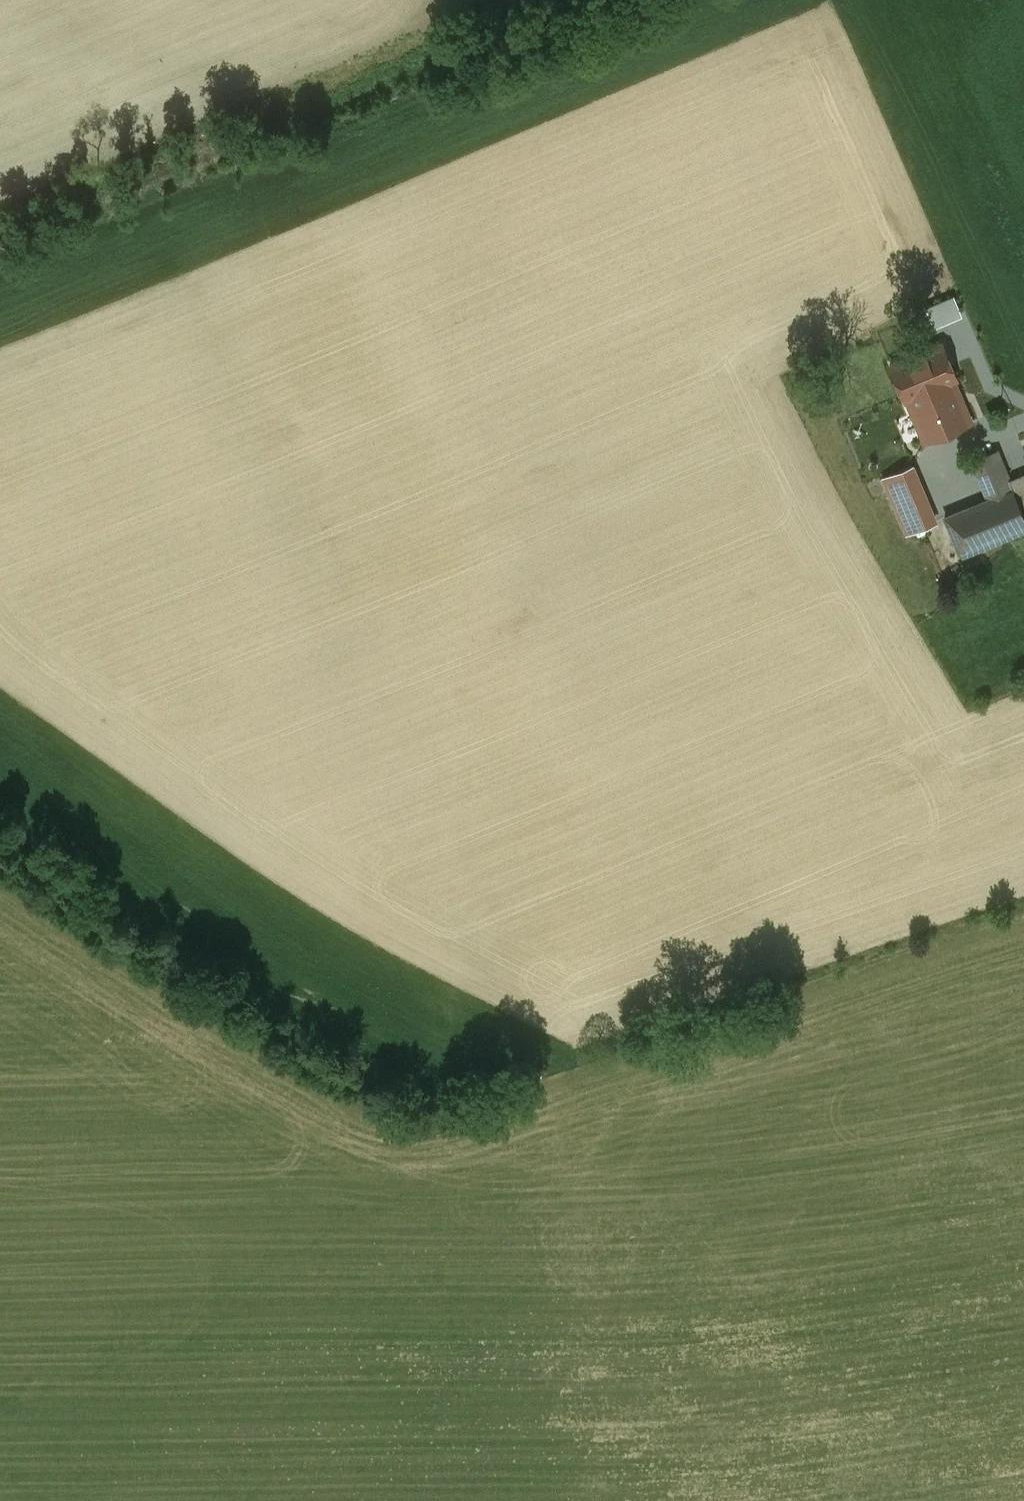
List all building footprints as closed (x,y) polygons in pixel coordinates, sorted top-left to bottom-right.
[(954,295),(926,306),(935,327),(962,316),(954,295)] [(939,345),(892,365),(905,397),(908,396),(950,378),(952,377),(939,345)] [(950,378),(908,396),(926,439),(969,421),(950,378)] [(971,460),(987,499),(945,517),(958,551),(1023,524),(1023,514),(1020,504),(1010,481),(997,450),(971,460)] [(911,467),(882,478),(905,533),(933,522),(911,467)] [(1010,481),(1020,504),(1023,503),(1023,475),(1010,481)]
